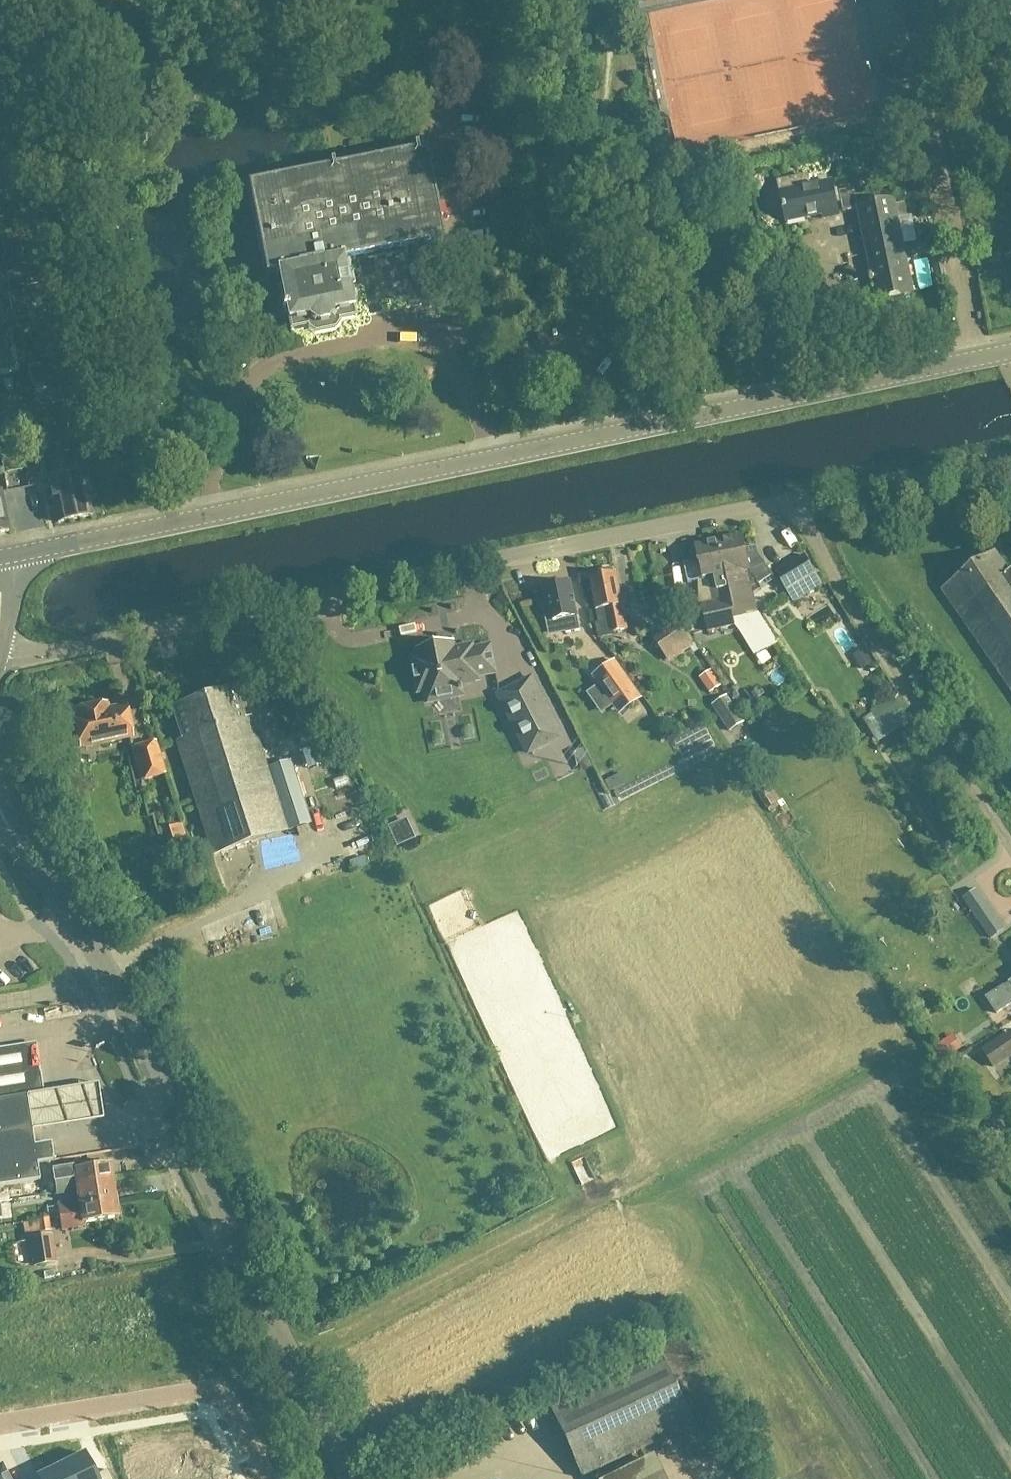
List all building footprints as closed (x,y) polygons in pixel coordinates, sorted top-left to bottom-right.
[(0,90),(0,107),(9,105),(5,89),(0,90)] [(343,259),(442,239),(424,150),(249,186),(255,217),(260,240),(266,274),(278,272),(290,332),(307,329),(307,331),(313,336),(334,332),(339,324),(338,322),(355,319),(343,259)] [(837,213),(834,195),(832,182),(808,187),(807,177),(778,183),(786,223),(822,216),(823,220),(838,217),(837,213)] [(839,194),(842,212),(857,209),(853,192),(839,194)] [(894,200),(893,201),(857,208),(876,301),(913,293),(894,200)] [(251,242),(260,240),(255,217),(247,219),(251,242)] [(10,295),(5,269),(0,270),(0,297),(10,295)] [(39,366),(27,369),(32,388),(57,383),(72,380),(69,367),(66,368),(46,372),(40,374),(39,366)] [(72,380),(57,383),(61,401),(76,398),(72,380)] [(83,432),(76,398),(61,401),(68,435),(83,432)] [(43,480),(48,479),(57,523),(93,516),(80,451),(59,455),(58,448),(38,452),(43,480)] [(8,533),(0,492),(0,535),(8,533)] [(754,554),(744,556),(740,536),(717,541),(728,599),(733,617),(754,613),(750,592),(758,588),(760,591),(761,590),(757,585),(770,576),(773,581),(774,580),(756,554),(754,548),(753,548),(754,554)] [(728,599),(717,541),(693,546),(694,549),(691,549),(689,553),(691,563),(694,565),(697,564),(700,581),(708,579),(712,603),(700,605),(706,633),(734,627),(732,617),(733,617),(728,599)] [(802,556),(774,573),(792,603),(820,586),(802,556)] [(597,573),(598,577),(589,579),(595,611),(604,609),(609,632),(625,629),(614,574),(612,575),(611,570),(597,573)] [(564,634),(578,631),(569,583),(542,588),(546,606),(542,607),(547,633),(563,630),(564,634)] [(991,601),(994,605),(993,609),(997,615),(1002,616),(1010,630),(1010,587),(991,601)] [(732,617),(734,627),(753,657),(773,644),(754,613),(733,617),(732,617)] [(684,622),(658,633),(669,658),(695,647),(684,622)] [(453,650),(453,647),(452,645),(444,646),(417,651),(418,657),(410,659),(417,694),(425,693),(427,705),(463,698),(460,686),(479,682),(478,678),(495,675),(490,647),(472,650),(472,647),(453,650)] [(613,663),(597,675),(592,678),(618,715),(640,700),(613,663)] [(713,691),(724,685),(714,667),(703,673),(713,691)] [(531,679),(509,690),(499,695),(530,755),(562,738),(543,702),(531,679)] [(180,740),(174,742),(211,855),(307,825),(288,763),(265,770),(248,718),(243,720),(233,689),(170,709),(180,740)] [(725,697),(712,706),(729,733),(743,724),(725,697)] [(74,713),(80,747),(128,739),(123,706),(106,709),(106,707),(74,713)] [(691,761),(717,751),(708,730),(683,741),(691,761)] [(316,731),(298,737),(309,770),(327,765),(316,731)] [(128,750),(139,783),(165,776),(154,743),(128,750)] [(185,842),(179,824),(162,830),(168,848),(185,842)] [(962,900),(982,930),(995,921),(975,891),(962,900)] [(984,999),(995,1015),(1010,1005),(1010,981),(1007,983),(1008,984),(1003,987),(1002,987),(984,999)] [(981,1051),(992,1068),(1004,1059),(1005,1059),(1010,1055),(1010,1035),(1009,1032),(981,1051)] [(25,1097),(41,1095),(34,1045),(0,1050),(0,1101),(25,1097)] [(31,1133),(25,1097),(0,1101),(0,1187),(38,1181),(36,1165),(52,1162),(50,1144),(33,1146),(31,1133)] [(75,1187),(111,1181),(109,1164),(97,1166),(96,1161),(85,1163),(86,1169),(73,1171),(73,1168),(50,1171),(52,1183),(75,1180),(75,1187)] [(79,1207),(115,1201),(111,1181),(75,1187),(75,1180),(52,1183),(54,1195),(75,1191),(77,1204),(78,1204),(79,1207)] [(78,1204),(77,1204),(56,1207),(60,1232),(83,1228),(82,1225),(117,1220),(115,1201),(79,1207),(78,1204)] [(37,1221),(39,1234),(49,1233),(47,1220),(37,1221)] [(50,1236),(28,1239),(32,1268),(55,1264),(50,1236)] [(615,1391),(629,1384),(622,1372),(604,1381),(610,1394),(615,1391)] [(557,1397),(536,1408),(541,1419),(551,1438),(573,1427),(563,1408),(557,1397)] [(701,1478),(733,1462),(709,1416),(679,1431),(671,1417),(656,1425),(676,1466),(690,1459),(701,1478)] [(606,1448),(622,1478),(652,1478),(658,1476),(631,1422),(611,1432),(617,1443),(606,1448)] [(422,1459),(432,1478),(468,1478),(453,1446),(459,1443),(453,1432),(441,1437),(446,1447),(422,1459)] [(61,1467),(67,1478),(111,1478),(107,1472),(95,1478),(84,1455),(61,1467)] [(564,1478),(584,1478),(580,1471),(578,1472),(571,1457),(556,1465),(564,1478)] [(61,1467),(37,1478),(38,1478),(67,1478),(61,1467)]
